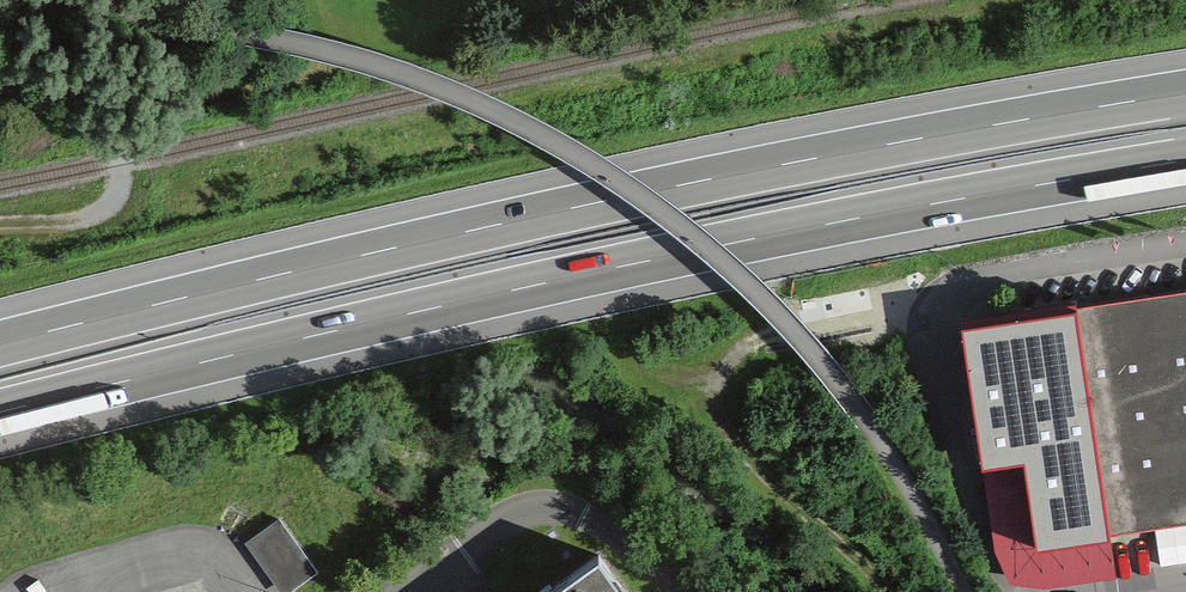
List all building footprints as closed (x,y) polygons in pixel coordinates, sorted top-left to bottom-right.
[(965,326),(987,483),(1030,477),(1040,546),(1185,525),(1185,295),(965,326)] [(254,543),(288,591),(301,591),(326,575),(287,520),(254,543)] [(610,569),(578,591),(626,591),(610,569)]
